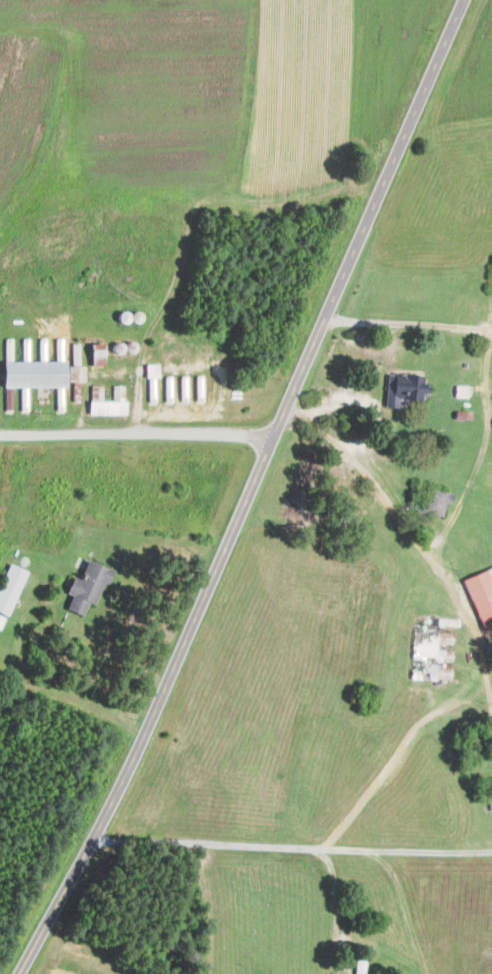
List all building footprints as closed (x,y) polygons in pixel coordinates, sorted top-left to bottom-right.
[(89,365),(102,364),(101,343),(88,343),(89,365)] [(144,377),(157,376),(156,363),(144,363),(144,377)] [(65,381),(82,381),(82,365),(66,365),(65,381)] [(385,375),(386,407),(398,407),(398,400),(424,399),(423,373),(385,375)] [(87,414),(124,414),(124,384),(111,385),(111,400),(87,400),(87,414)] [(88,399),(101,399),(101,385),(88,386),(88,399)] [(467,385),(454,385),(454,397),(467,397),(467,385)] [(451,503),(453,493),(428,486),(422,512),(441,517),(445,501),(451,503)] [(108,569),(85,560),(78,579),(69,575),(63,591),(69,594),(63,608),(80,615),(85,602),(94,606),(108,569)] [(1,630),(24,569),(6,562),(0,578),(0,630),(1,630)] [(491,614),(491,567),(461,577),(476,620),(491,614)] [(364,954),(355,954),(354,973),(363,973),(364,954)]
